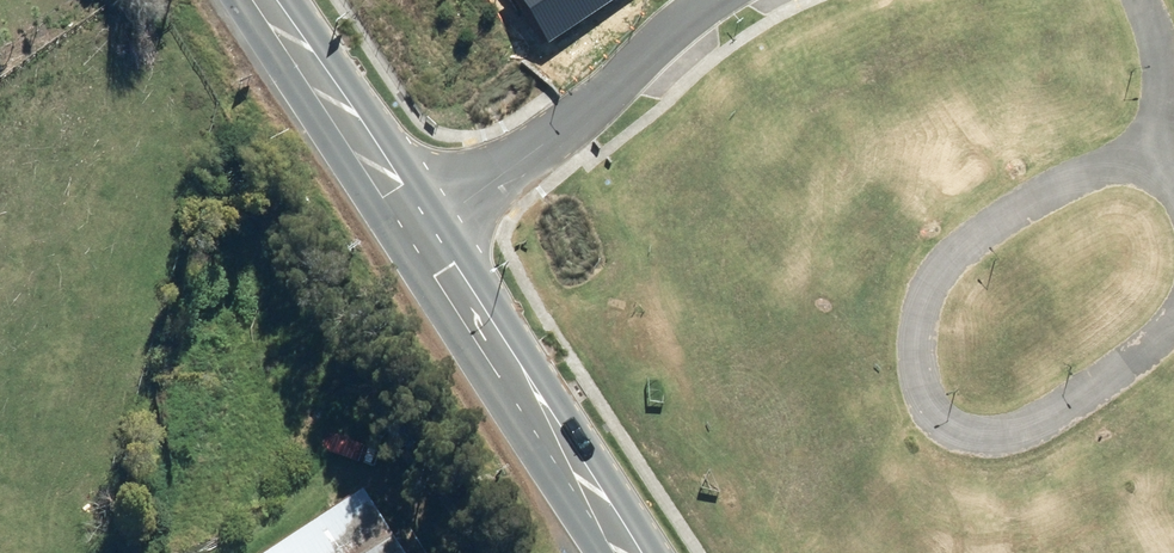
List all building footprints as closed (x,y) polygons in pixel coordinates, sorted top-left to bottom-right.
[(546,47),(618,0),(515,0),(546,47)] [(354,483),(249,552),(400,552),(354,483)] [(246,513),(234,522),(239,530),(252,521),(246,513)]
